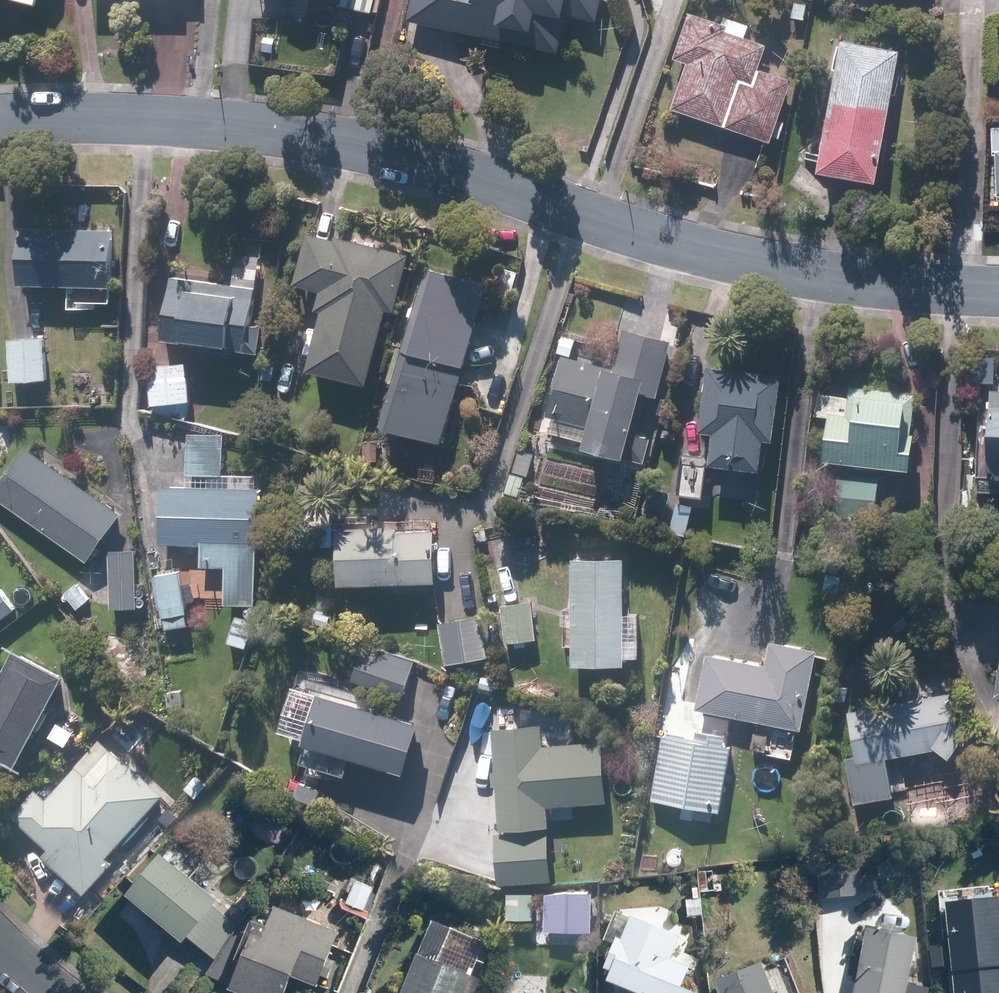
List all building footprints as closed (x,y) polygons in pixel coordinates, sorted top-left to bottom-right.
[(0,1),(34,11),(37,0),(0,0),(0,2),(0,1)] [(396,24),(548,57),(556,20),(585,26),(590,0),(401,0),(396,24)] [(793,6),(790,20),(803,23),(806,8),(793,6)] [(743,41),(747,28),(723,20),(721,28),(688,16),(672,62),(686,67),(670,113),(768,146),(770,141),(778,144),(784,125),(778,124),(790,85),(756,74),(765,49),(743,41)] [(838,45),(814,178),(874,189),(897,56),(838,45)] [(988,141),(990,196),(998,196),(998,140),(988,141)] [(19,226),(17,283),(109,286),(110,229),(19,226)] [(319,310),(304,366),(365,383),(385,310),(390,311),(405,254),(332,234),(331,241),(305,234),(292,283),(318,290),(313,308),(319,310)] [(182,339),(198,341),(197,349),(210,350),(211,342),(240,346),(240,351),(258,353),(261,325),(249,324),(257,257),(235,255),(231,284),(169,276),(168,276),(160,339),(181,342),(182,339)] [(424,265),(400,347),(462,365),(486,283),(424,265)] [(501,275),(497,288),(510,292),(514,279),(501,275)] [(580,441),(579,446),(644,461),(650,435),(629,430),(637,395),(656,399),(669,343),(621,332),(613,366),(559,354),(545,416),(552,418),(548,433),(580,441)] [(41,337),(7,339),(10,381),(44,379),(41,337)] [(400,347),(377,424),(439,442),(462,365),(400,347)] [(184,363),(148,367),(152,406),(159,405),(161,423),(184,420),(188,402),(184,363)] [(679,452),(674,493),(702,497),(706,463),(756,469),(760,437),(771,439),(779,374),(704,365),(696,429),(707,430),(704,455),(679,452)] [(827,417),(822,460),(907,469),(915,393),(847,386),(846,396),(814,392),(812,415),(827,417)] [(998,465),(998,389),(989,389),(988,393),(983,393),(980,464),(998,465)] [(186,438),(186,486),(158,486),(158,543),(199,543),(199,566),(224,566),(225,602),(256,602),(255,473),(229,474),(229,438),(186,438)] [(377,461),(376,441),(362,441),(362,461),(377,461)] [(23,445),(0,478),(0,502),(86,562),(120,514),(23,445)] [(878,478),(836,473),(832,515),(874,519),(878,478)] [(668,491),(649,488),(645,513),(664,516),(668,491)] [(394,525),(334,526),(336,583),(432,580),(430,528),(394,529),(394,525)] [(972,541),(959,540),(959,551),(972,552),(972,541)] [(133,549),(107,550),(109,608),(135,607),(133,549)] [(570,666),(622,665),(622,559),(569,559),(570,666)] [(180,572),(154,576),(163,627),(187,623),(184,602),(194,600),(190,580),(182,582),(180,572)] [(75,583),(62,593),(76,610),(88,601),(75,583)] [(13,610),(0,593),(0,619),(13,610)] [(531,601),(498,605),(503,642),(535,638),(531,601)] [(438,622),(444,662),(487,656),(481,616),(438,622)] [(353,641),(349,651),(361,655),(352,678),(402,696),(412,670),(361,651),(363,645),(353,641)] [(703,652),(693,709),(800,729),(815,650),(770,642),(766,664),(703,652)] [(13,650),(0,675),(0,757),(13,763),(61,676),(13,650)] [(464,669),(459,680),(473,686),(478,675),(464,669)] [(496,680),(481,676),(479,687),(494,690),(496,680)] [(301,741),(303,741),(297,763),(343,776),(348,755),(402,772),(417,722),(315,693),(301,741)] [(949,693),(846,711),(855,761),(932,746),(947,757),(958,740),(949,693)] [(662,735),(650,800),(718,812),(729,746),(722,745),(726,719),(698,714),(694,740),(662,735)] [(74,732),(55,721),(47,736),(65,747),(74,732)] [(538,725),(491,728),(494,771),(490,772),(490,785),(494,785),(498,829),(547,826),(546,805),(604,801),(600,741),(539,745),(538,725)] [(767,736),(753,733),(750,747),(764,750),(767,736)] [(8,814),(47,849),(40,856),(82,893),(110,864),(103,858),(161,794),(122,758),(120,760),(99,741),(44,799),(33,788),(8,814)] [(195,775),(182,786),(193,798),(205,786),(195,775)] [(546,829),(493,833),(496,883),(549,879),(546,829)] [(161,932),(151,954),(163,960),(173,941),(177,944),(183,937),(203,952),(229,920),(210,905),(213,902),(157,855),(121,898),(161,932)] [(816,867),(819,900),(861,897),(859,863),(816,867)] [(710,872),(696,873),(698,895),(713,893),(710,872)] [(356,881),(345,905),(360,912),(372,888),(356,881)] [(929,951),(931,968),(949,966),(950,973),(998,968),(998,930),(995,897),(988,898),(987,888),(936,893),(941,937),(946,937),(947,949),(929,951)] [(548,889),(546,927),(587,930),(590,891),(548,889)] [(698,900),(684,901),(685,917),(699,916),(698,900)] [(529,903),(528,926),(540,927),(541,903),(529,903)] [(225,992),(226,992),(281,992),(287,978),(313,988),(334,933),(272,909),(264,928),(247,921),(245,925),(239,922),(207,977),(228,985),(225,992)] [(600,970),(608,974),(604,984),(627,992),(689,992),(677,988),(686,965),(666,958),(676,935),(627,916),(618,938),(614,936),(600,970)] [(851,992),(905,992),(916,939),(864,929),(851,992)] [(468,979),(414,957),(399,992),(463,992),(468,979)] [(710,984),(714,992),(770,992),(759,964),(710,984)] [(950,973),(952,992),(998,992),(998,968),(950,973)]
